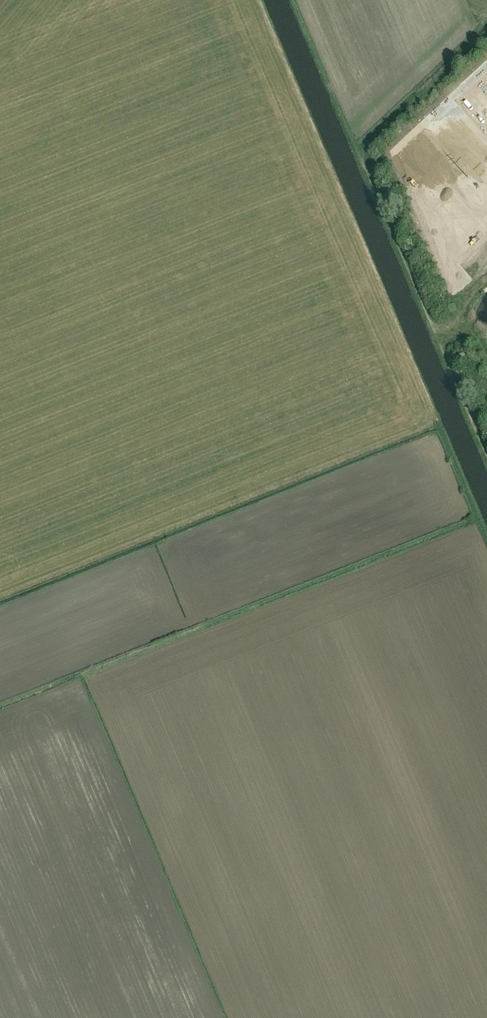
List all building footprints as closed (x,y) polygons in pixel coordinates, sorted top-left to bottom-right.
[(456,98),(486,134),(486,71),(456,98)]
